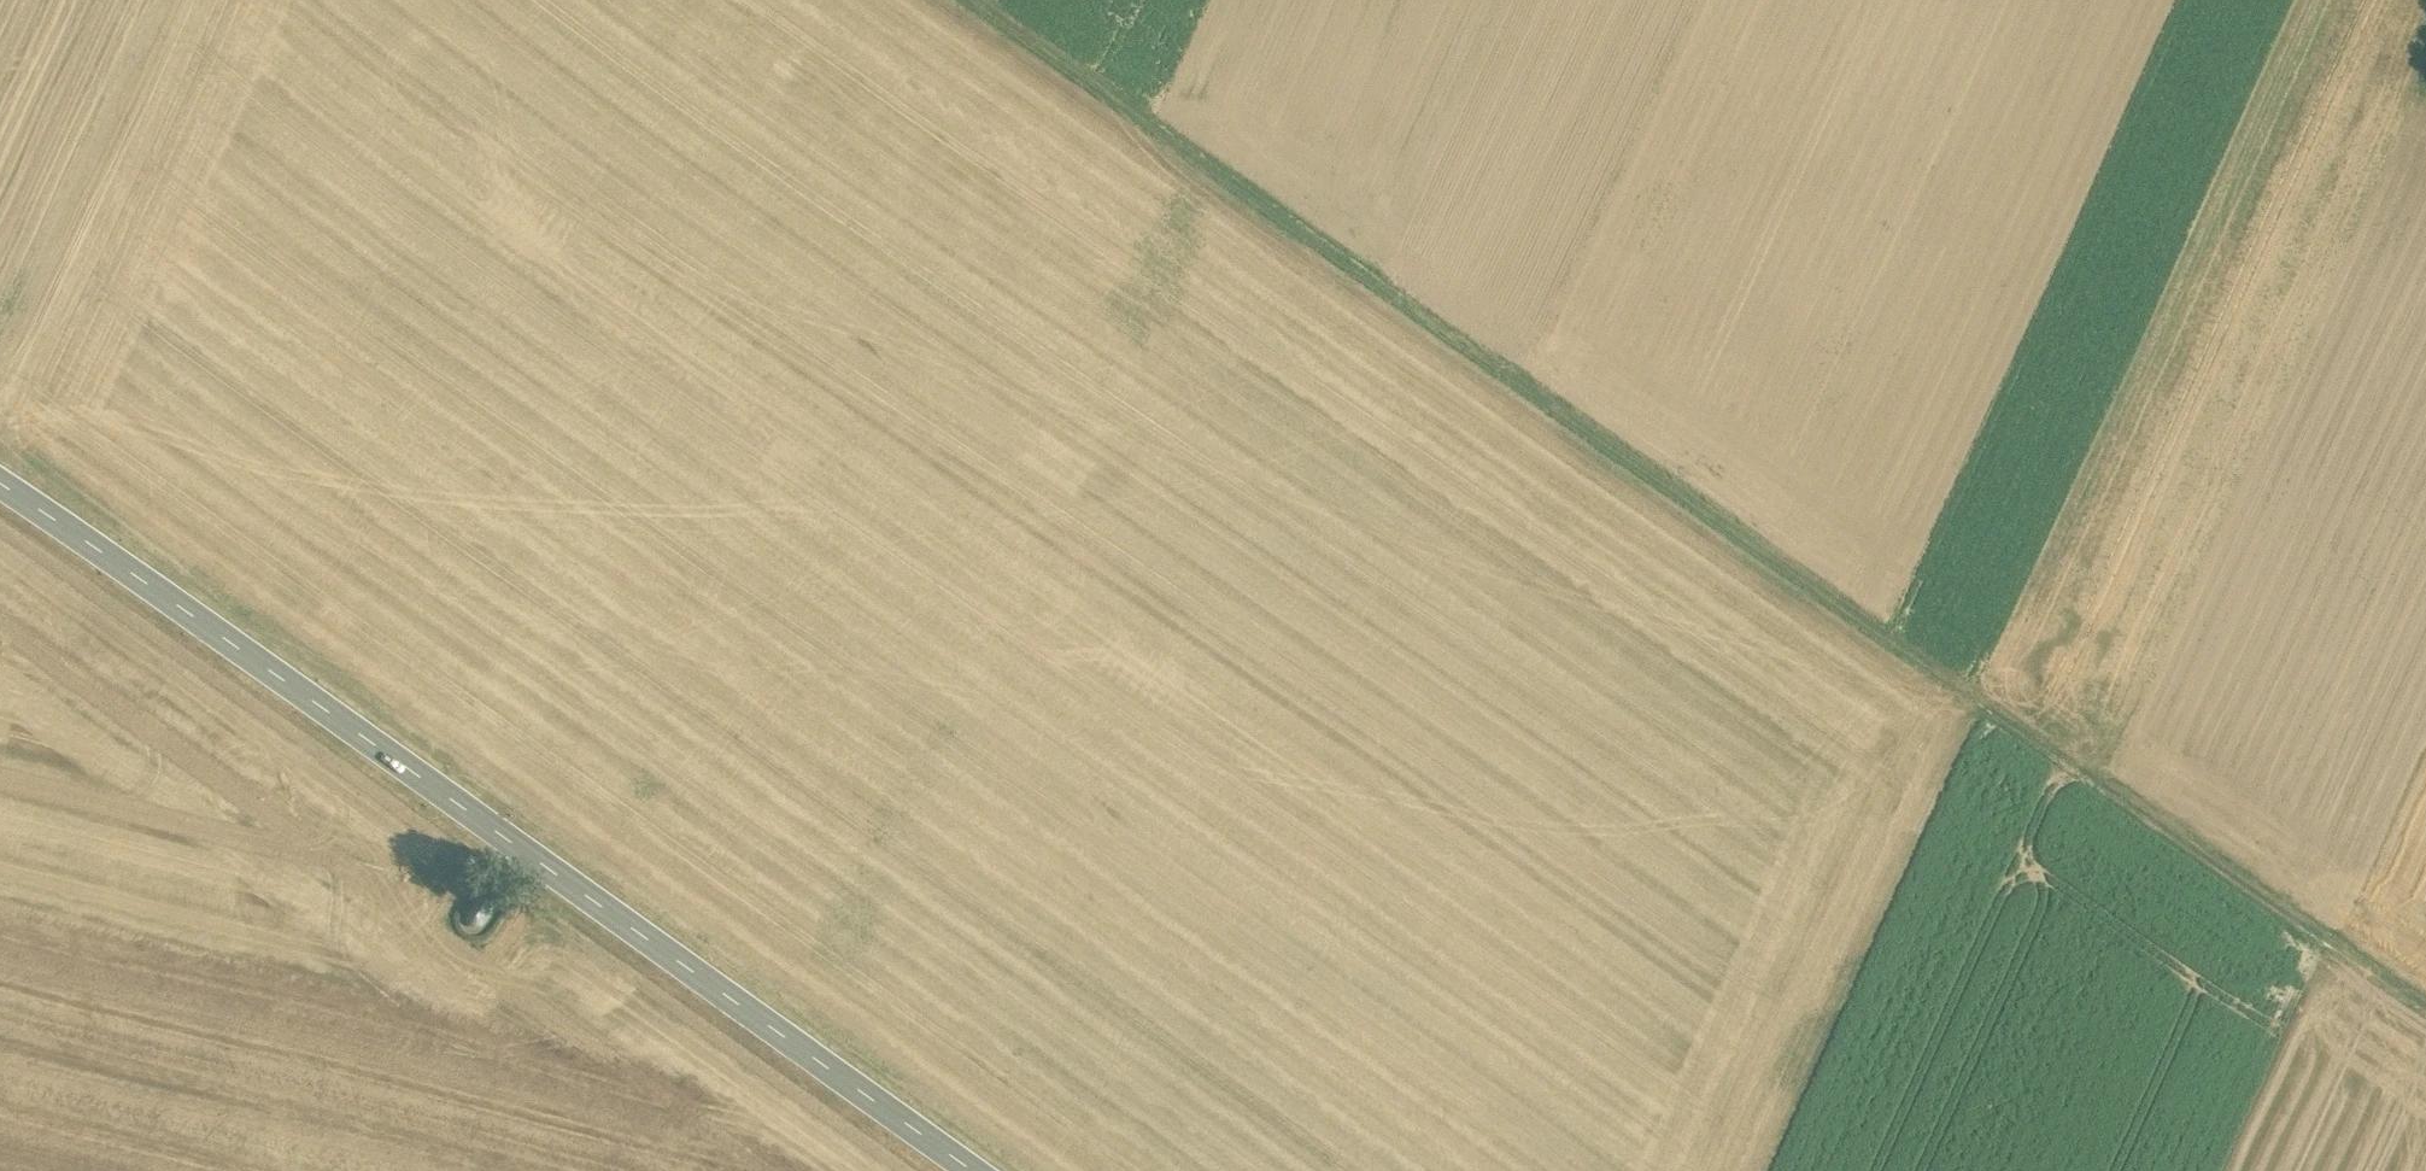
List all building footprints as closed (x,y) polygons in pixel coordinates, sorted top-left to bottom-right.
[(495,907),(480,898),(475,902),(469,910),(466,916),(465,921),(467,925),(469,929),(475,930),(479,929),(483,926),(488,920),(495,907)]
